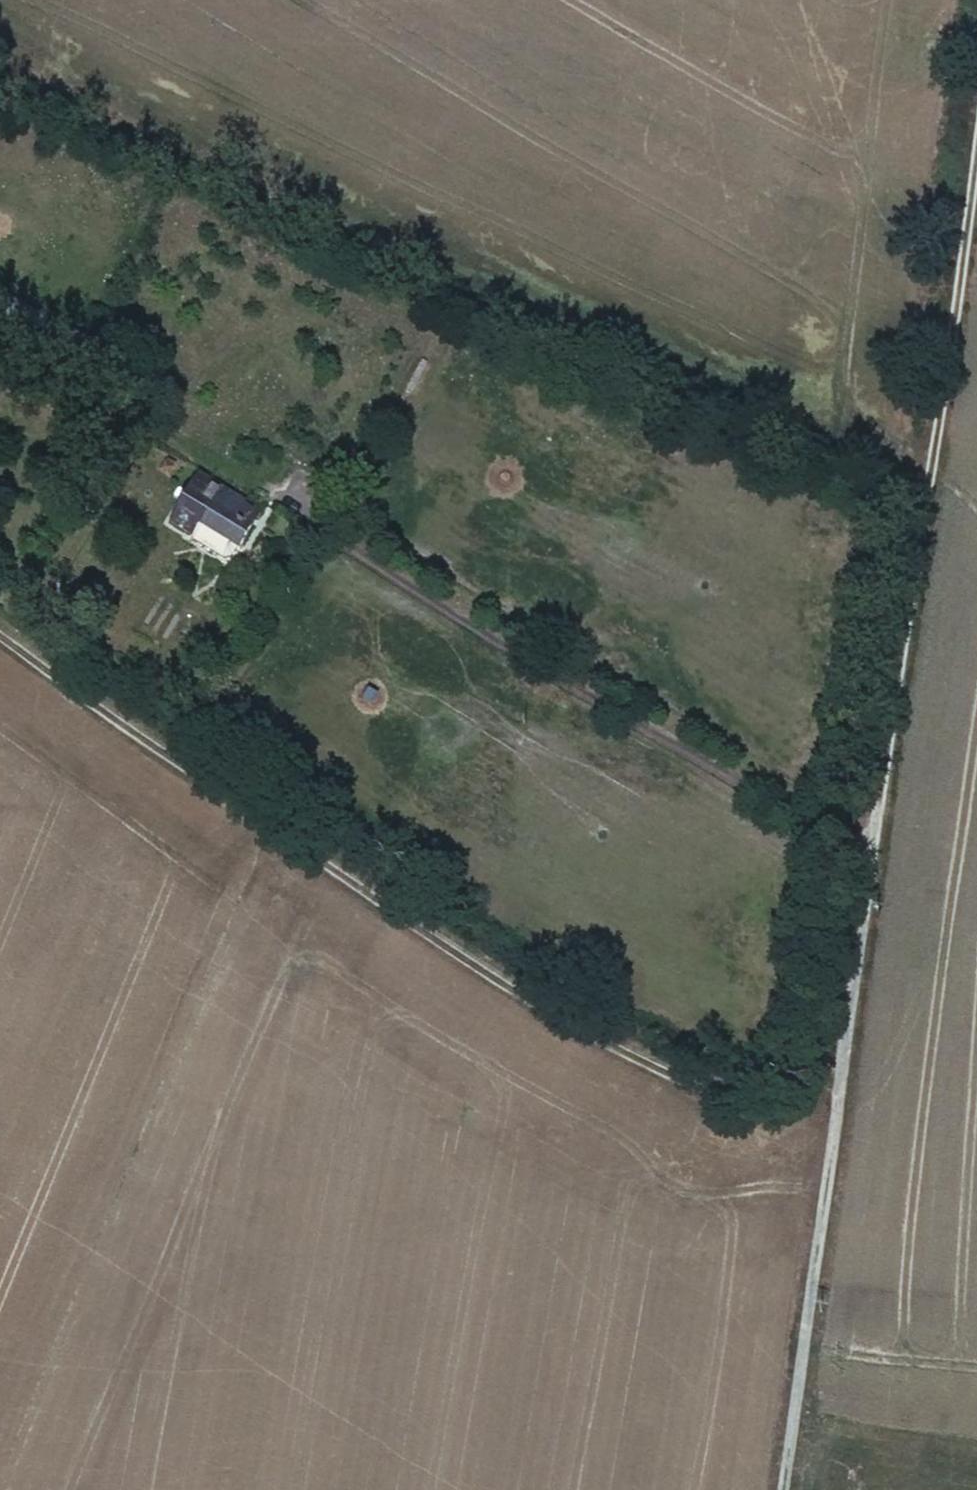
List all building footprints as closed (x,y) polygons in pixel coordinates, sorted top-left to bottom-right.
[(0,292),(0,325),(20,335),(34,308),(0,292)] [(216,489),(193,475),(165,523),(186,537),(194,523),(216,489)] [(250,512),(216,489),(194,523),(229,546),(250,512)]
